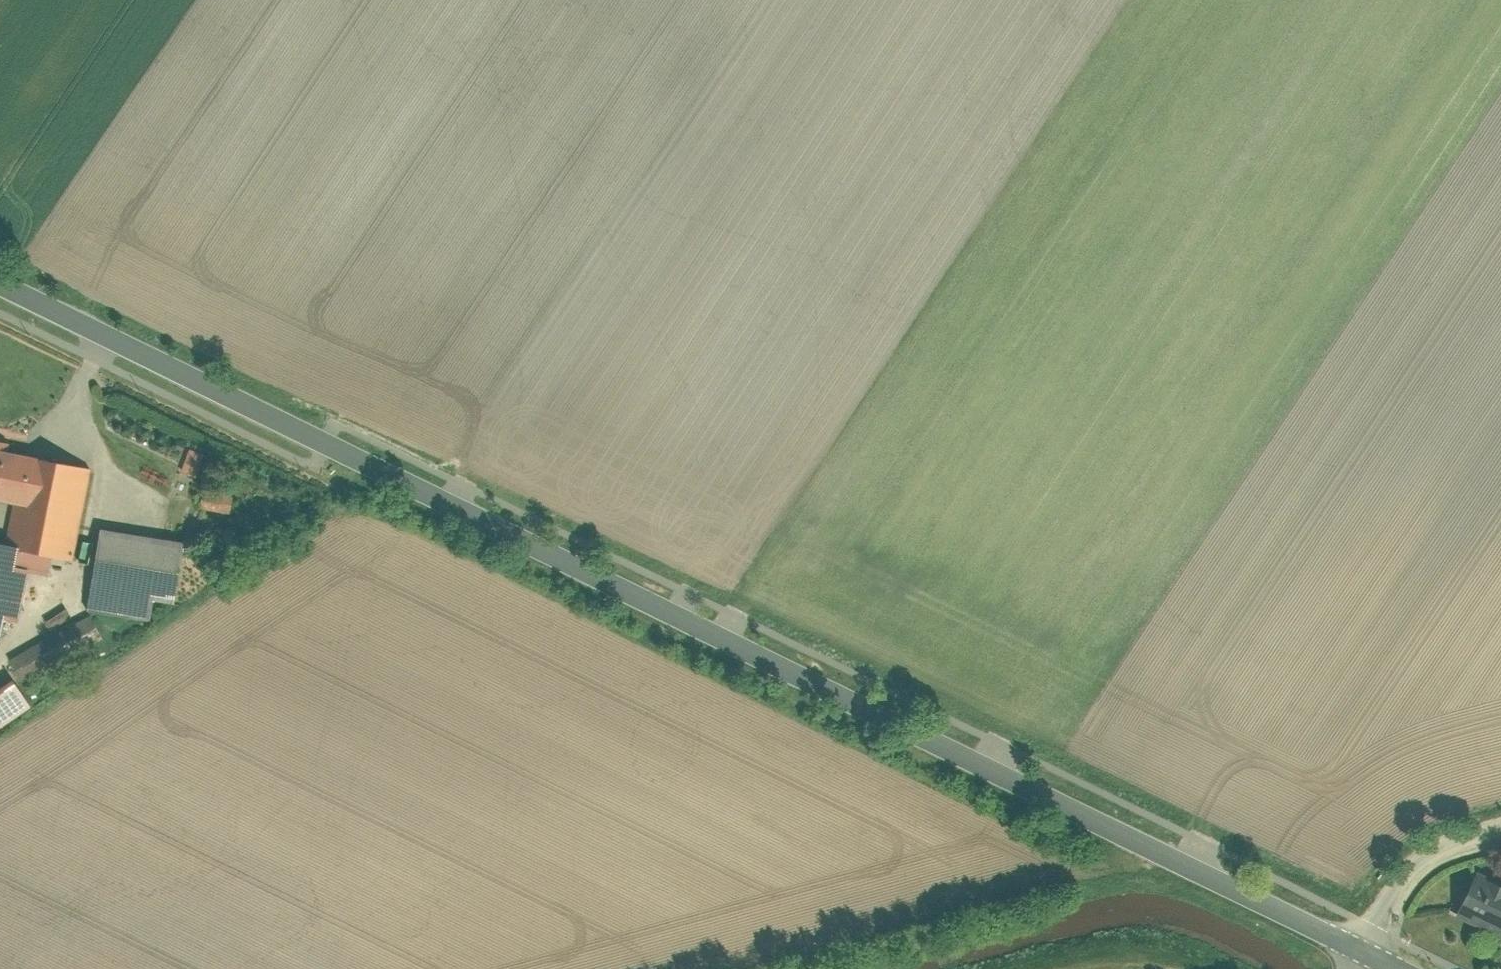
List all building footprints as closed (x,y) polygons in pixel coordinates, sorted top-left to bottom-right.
[(204,453),(187,447),(178,473),(195,478),(204,453)] [(7,504),(1,541),(15,543),(14,552),(51,559),(72,562),(88,465),(0,450),(0,503),(7,504)] [(231,491),(203,489),(202,507),(229,509),(231,491)] [(186,538),(100,526),(89,608),(149,616),(152,595),(177,598),(186,538)] [(1,541),(0,540),(0,640),(4,641),(8,615),(18,617),(27,569),(48,573),(51,559),(14,552),(15,543),(1,541)] [(103,640),(88,614),(12,657),(27,683),(103,640)] [(0,683),(0,722),(30,704),(12,676),(0,683)] [(1470,870),(1449,916),(1500,938),(1500,936),(1500,884),(1470,870)]
